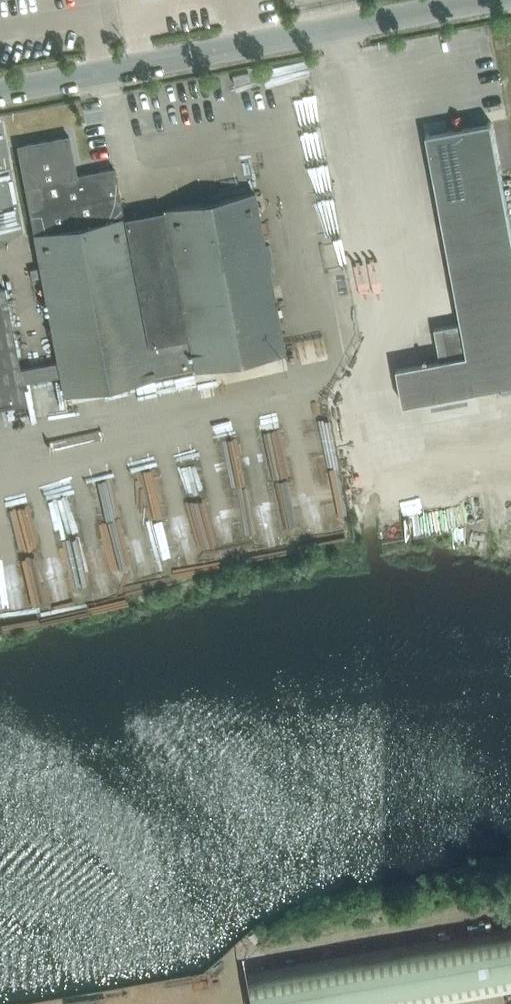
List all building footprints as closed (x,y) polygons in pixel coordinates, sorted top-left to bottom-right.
[(251,85),(249,75),(233,78),(235,88),(251,85)] [(510,385),(510,222),(492,122),(427,134),(463,323),(436,328),(442,359),(398,368),(405,404),(510,385)] [(26,401),(22,383),(61,375),(64,393),(284,352),(254,193),(123,218),(114,168),(113,168),(76,175),(68,136),(18,145),(59,362),(20,369),(5,289),(0,290),(0,406),(26,401)] [(248,972),(253,1003),(418,1003),(510,988),(510,926),(248,972)]
